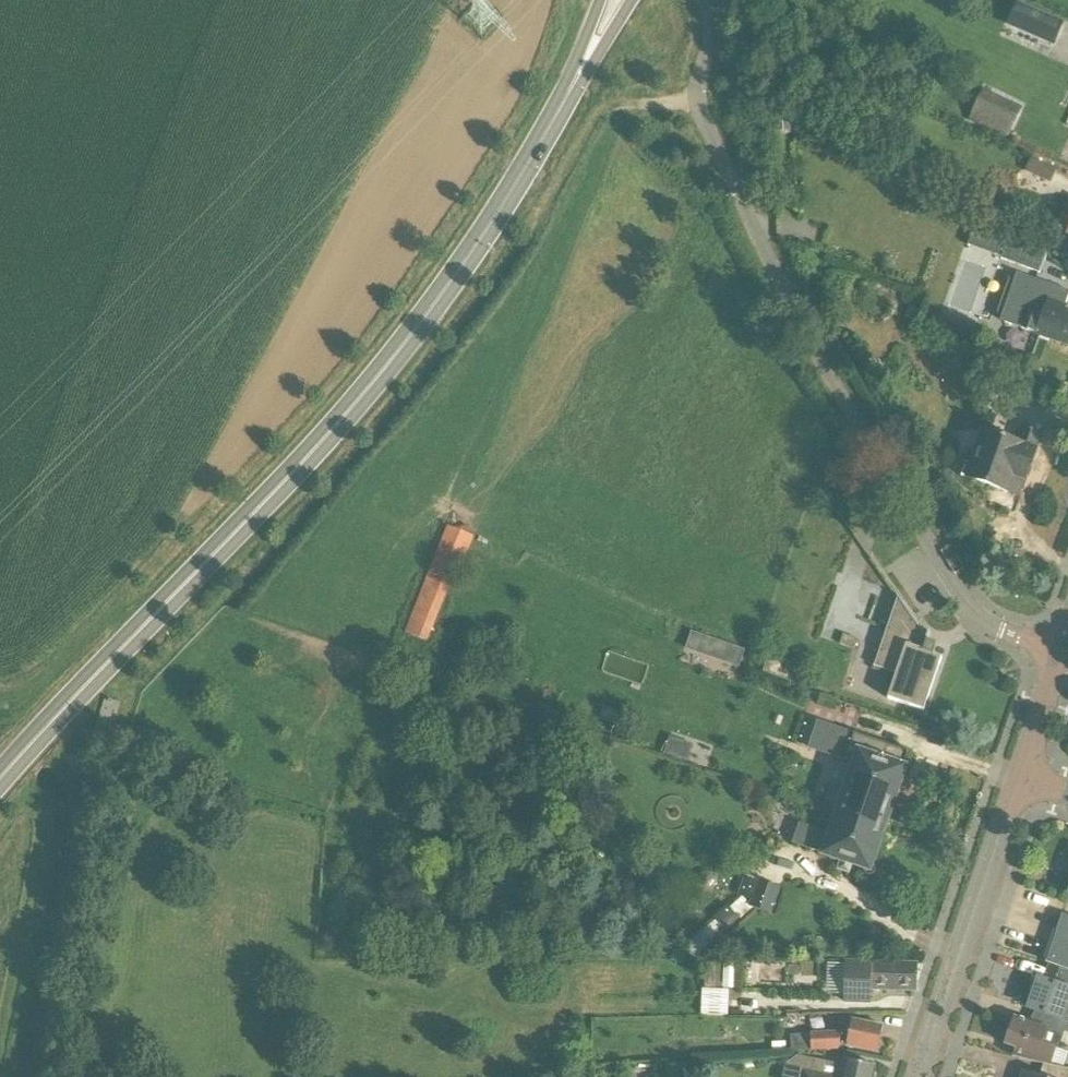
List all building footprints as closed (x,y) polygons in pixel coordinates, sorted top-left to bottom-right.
[(1008,23),(1055,44),(1065,21),(1018,0),(1008,23)] [(1021,109),(982,91),(969,120),(1007,138),(1021,109)] [(773,105),(774,111),(775,133),(791,132),(790,110),(790,104),(773,105)] [(1050,181),(1055,169),(1031,159),(1026,171),(1050,181)] [(1046,255),(1008,240),(1000,259),(1039,274),(1046,255)] [(1021,276),(1011,305),(1023,309),(1018,326),(1038,333),(1037,334),(1067,345),(1067,313),(1064,311),(1065,307),(1049,302),(1048,302),(1038,299),(1043,284),(1021,276)] [(911,306),(906,318),(915,322),(920,310),(911,306)] [(988,429),(986,434),(984,433),(973,465),(967,464),(963,477),(1009,492),(1011,486),(1021,490),(1042,433),(1023,427),(1021,434),(1023,435),(1020,445),(1000,438),(1002,433),(988,429)] [(454,584),(470,545),(474,536),(450,526),(430,574),(406,632),(426,640),(450,582),(454,584)] [(897,597),(898,598),(875,665),(874,666),(897,674),(888,699),(924,711),(942,658),(933,655),(936,644),(927,641),(931,632),(929,631),(928,634),(924,632),(898,596),(897,597)] [(686,650),(713,659),(719,641),(692,632),(686,650)] [(796,683),(801,667),(769,656),(763,672),(796,683)] [(838,814),(884,830),(905,768),(904,768),(909,752),(855,734),(845,761),(855,765),(838,814)] [(664,755),(688,762),(694,745),(670,737),(664,755)] [(872,864),(884,830),(838,814),(830,836),(800,825),(794,844),(824,854),(824,855),(841,861),(838,870),(849,874),(853,864),(864,868),(864,873),(868,876),(873,876),(876,872),(875,868),(872,864)] [(737,896),(739,897),(750,900),(748,908),(772,915),(781,887),(744,875),(737,896)] [(727,905),(713,918),(728,935),(743,923),(730,908),(727,905)] [(1067,970),(1067,916),(1062,914),(1046,963),(1062,968),(1067,970)] [(695,964),(728,935),(713,918),(681,947),(695,964)] [(919,965),(844,962),(843,1004),(870,1005),(870,989),(918,990),(919,965)] [(704,990),(702,990),(701,1015),(727,1016),(729,990),(715,990),(716,963),(705,963),(704,990)] [(1046,1016),(1061,1021),(1067,1003),(1067,970),(1062,968),(1057,985),(1041,979),(1030,1010),(1046,1016)] [(1006,1045),(1021,1050),(1022,1051),(1019,1059),(1044,1065),(1050,1065),(1056,1047),(1047,1044),(1053,1029),(1067,1034),(1067,1024),(1061,1021),(1046,1016),(1042,1027),(1015,1018),(1006,1045)] [(792,1051),(808,1050),(839,1049),(840,1045),(878,1053),(883,1027),(848,1019),(845,1034),(838,1033),(792,1034),(792,1051)] [(786,1042),(772,1043),(772,1050),(786,1050),(786,1042)] [(844,1067),(797,1057),(785,1065),(782,1076),(873,1076),(875,1066),(845,1060),(844,1067)] [(1044,1065),(1040,1076),(1067,1076),(1067,1075),(1067,1070),(1050,1065),(1044,1065)]
